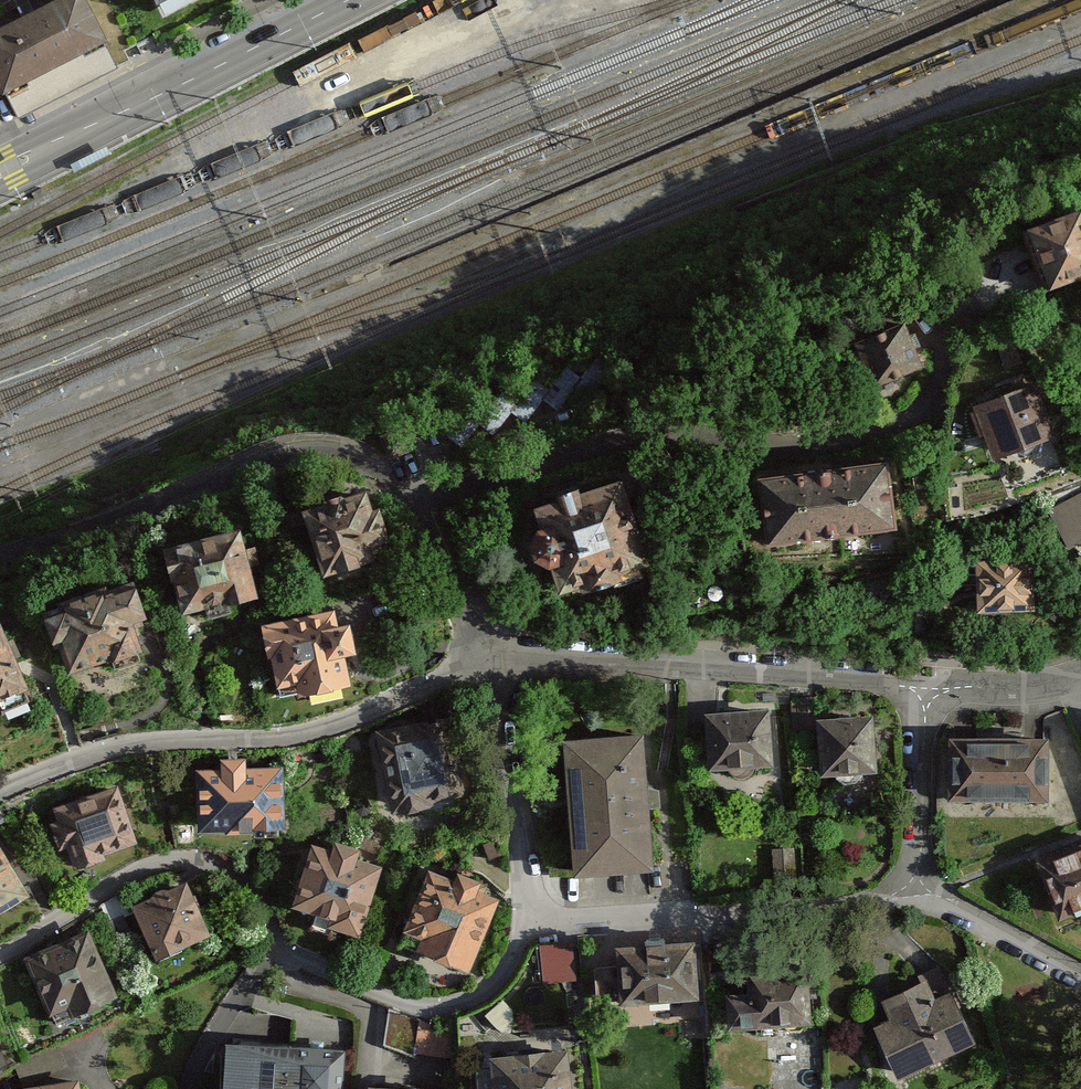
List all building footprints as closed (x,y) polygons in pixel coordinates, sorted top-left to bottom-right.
[(14,119),(118,72),(85,0),(79,0),(0,36),(0,90),(14,119)] [(158,12),(181,0),(152,0),(158,12)] [(1048,291),(1080,279),(1080,211),(1026,230),(1048,291)] [(854,344),(873,391),(922,371),(903,324),(854,344)] [(497,410),(545,401),(539,370),(491,380),(497,410)] [(979,396),(1002,463),(1058,443),(1035,376),(979,396)] [(758,480),(767,547),(897,530),(888,463),(758,480)] [(622,480),(527,509),(555,599),(649,570),(622,480)] [(306,506),(325,567),(386,548),(367,487),(306,506)] [(1049,512),(1070,549),(1080,543),(1080,494),(1049,512)] [(237,527),(166,546),(182,608),(253,589),(237,527)] [(979,557),(979,607),(1029,608),(1029,558),(979,557)] [(134,581),(49,609),(67,665),(112,650),(116,660),(140,653),(128,616),(144,610),(134,581)] [(351,610),(274,631),(295,706),(371,686),(351,610)] [(23,678),(0,621),(0,687),(23,678)] [(708,710),(712,763),(772,758),(768,706),(708,710)] [(813,710),(815,769),(874,767),(872,709),(813,710)] [(379,729),(394,805),(464,791),(448,715),(379,729)] [(945,722),(945,792),(1050,793),(1050,723),(945,722)] [(642,732),(567,737),(575,865),(650,860),(642,732)] [(201,837),(286,833),(283,767),(254,769),(253,756),(223,757),(223,774),(198,775),(201,837)] [(70,859),(134,835),(117,788),(52,812),(70,859)] [(1053,916),(1080,908),(1080,833),(1033,847),(1053,916)] [(337,850),(311,843),(291,912),(362,933),(382,864),(360,857),(364,842),(341,836),(337,850)] [(24,886),(0,847),(0,901),(24,886)] [(495,894),(429,872),(405,943),(472,965),(495,894)] [(183,876),(132,903),(160,957),(212,931),(183,876)] [(89,925),(29,953),(60,1018),(120,990),(89,925)] [(543,973),(579,972),(578,936),(542,937),(543,973)] [(619,951),(619,996),(687,993),(687,949),(619,951)] [(756,973),(756,1025),(811,1025),(811,972),(756,973)] [(869,1003),(896,1070),(976,1038),(949,972),(869,1003)] [(430,1049),(438,1017),(396,1007),(389,1039),(430,1049)] [(224,1088),(338,1088),(341,1049),(229,1040),(224,1088)] [(496,1088),(569,1088),(564,1047),(493,1055),(496,1088)] [(83,1078),(11,1088),(85,1088),(83,1078)]
